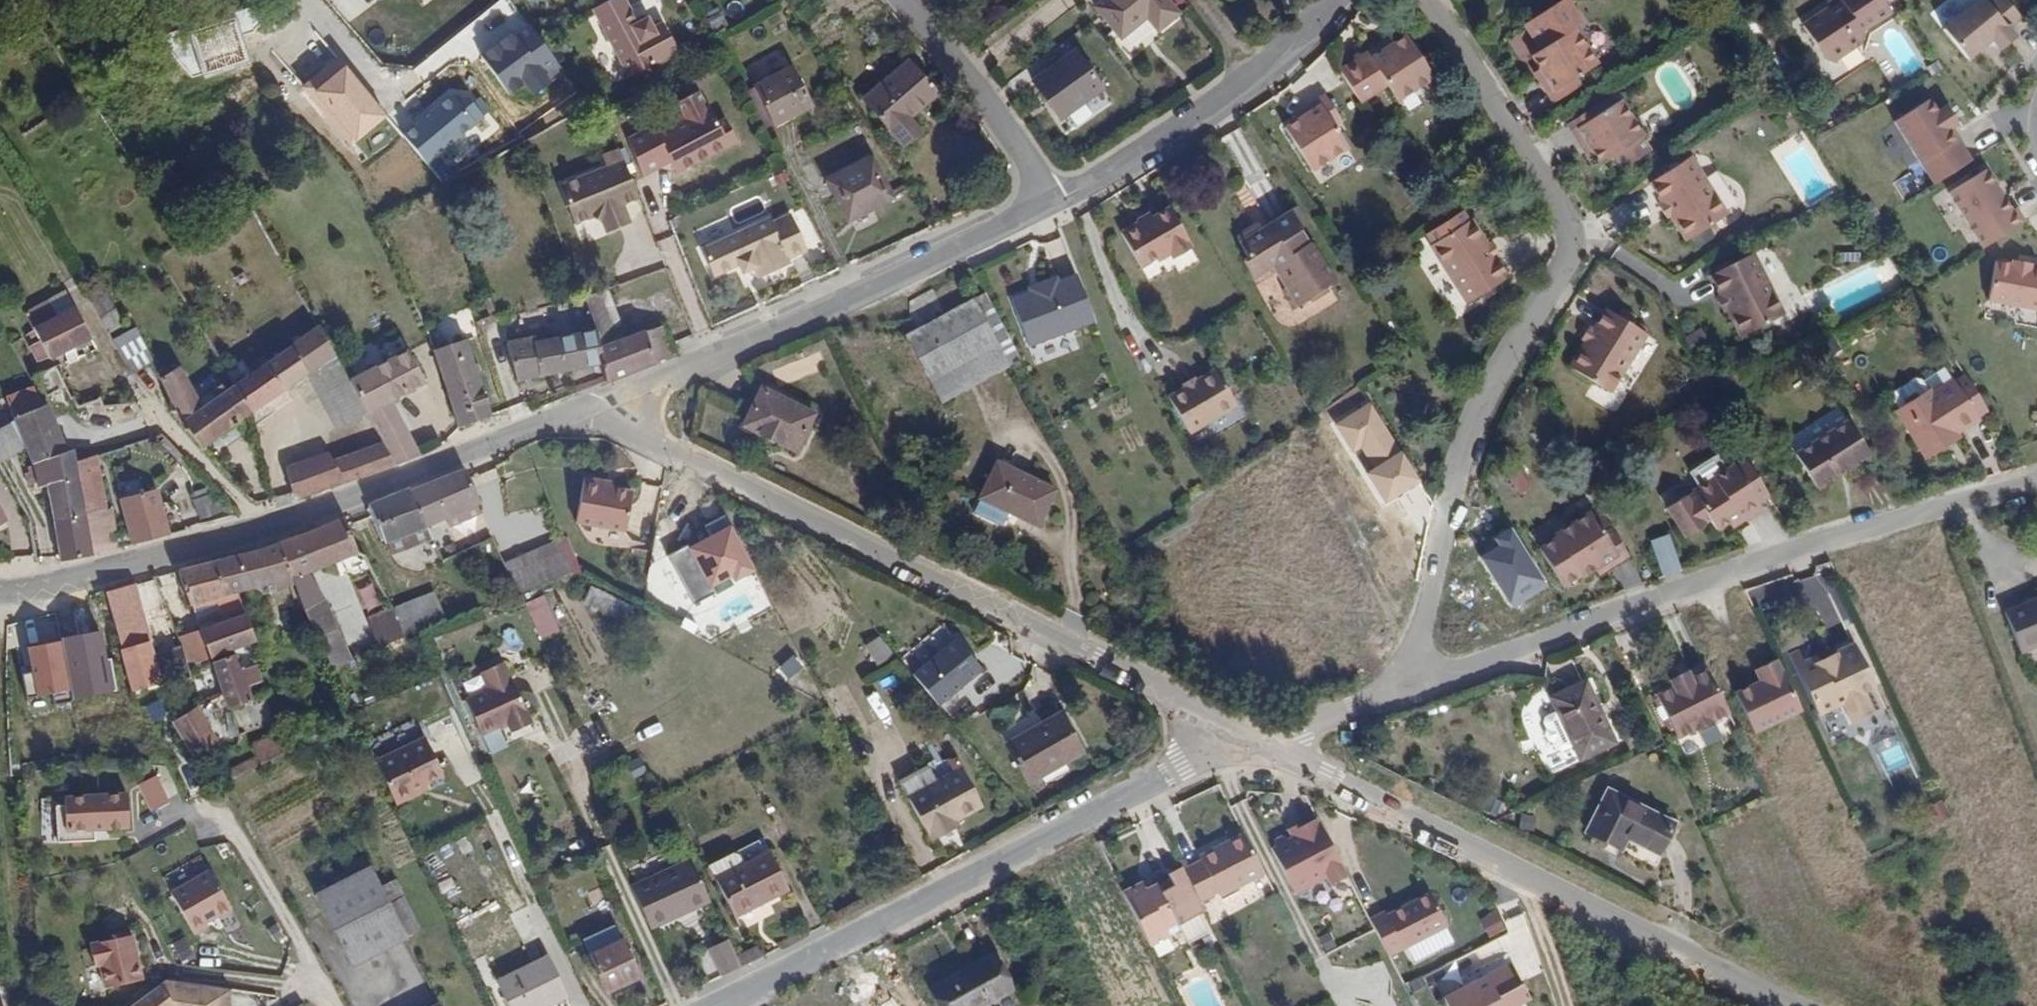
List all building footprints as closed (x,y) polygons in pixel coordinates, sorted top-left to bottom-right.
[(623,82),(673,56),(658,26),(649,31),(643,21),(632,27),(618,0),(609,0),(586,12),(623,82)] [(1117,45),(1143,23),(1156,38),(1180,17),(1165,0),(1104,0),(1089,12),(1117,45)] [(1800,28),(1825,68),(1861,47),(1863,34),(1889,19),(1878,0),(1833,0),(1824,5),(1824,11),(1800,28)] [(1941,32),(1971,57),(1987,38),(1994,36),(2001,42),(2014,27),(2004,20),(2016,6),(2008,0),(1982,0),(1981,0),(1968,0),(1941,32)] [(1534,55),(1524,62),(1553,108),(1567,99),(1563,92),(1596,71),(1573,34),(1581,29),(1564,1),(1519,30),(1534,55)] [(1392,34),(1342,67),(1365,103),(1390,86),(1402,104),(1438,80),(1408,35),(1397,42),(1392,34)] [(1077,54),(1035,86),(1062,122),(1104,90),(1077,54)] [(909,60),(861,101),(901,144),(914,131),(907,117),(938,95),(909,60)] [(791,68),(755,85),(775,127),(812,109),(791,68)] [(424,162),(489,120),(468,88),(403,130),(424,162)] [(1935,94),(1900,116),(1940,180),(1979,156),(1964,133),(1961,135),(1954,125),(1958,123),(1964,119),(1953,101),(1943,107),(1935,94)] [(627,145),(646,185),(674,171),(678,180),(743,150),(731,125),(721,129),(705,95),(675,109),(685,129),(662,140),(658,131),(627,145)] [(1298,122),(1285,130),(1312,175),(1351,151),(1340,134),(1348,129),(1327,95),(1294,116),(1298,122)] [(1591,110),(1561,128),(1580,160),(1586,156),(1594,170),(1611,161),(1619,173),(1649,155),(1620,105),(1596,119),(1591,110)] [(1958,123),(1954,125),(1961,135),(1964,133),(1958,123)] [(604,167),(559,185),(576,220),(592,214),(603,219),(608,230),(630,220),(622,204),(638,198),(617,147),(599,154),(604,167)] [(1693,156),(1648,183),(1683,242),(1728,215),(1693,156)] [(872,160),(828,183),(848,221),(892,198),(872,160)] [(1990,167),(1953,191),(1979,233),(2016,210),(1990,167)] [(698,244),(712,271),(736,262),(738,268),(752,263),(757,273),(789,259),(787,255),(805,246),(789,209),(771,218),(768,213),(698,244)] [(1116,235),(1136,273),(1166,257),(1169,263),(1187,253),(1164,209),(1116,235)] [(1464,211),(1419,238),(1464,310),(1508,282),(1464,211)] [(1252,225),(1228,239),(1255,283),(1267,275),(1291,314),(1331,290),(1285,213),(1255,231),(1252,225)] [(1754,253),(1708,276),(1740,339),(1786,316),(1754,253)] [(2036,312),(2036,272),(1995,265),(1989,305),(2036,312)] [(1024,297),(1005,304),(1025,352),(1090,325),(1071,279),(1054,286),(1051,278),(1021,291),(1024,297)] [(595,327),(601,350),(630,339),(608,286),(582,296),(595,327)] [(104,291),(88,300),(107,334),(123,325),(104,291)] [(900,338),(937,409),(1008,371),(970,301),(900,338)] [(51,357),(90,338),(75,308),(36,332),(51,357)] [(1563,371),(1607,399),(1644,339),(1600,312),(1563,371)] [(601,350),(604,360),(610,381),(675,354),(664,326),(630,339),(601,350)] [(510,341),(517,380),(604,360),(601,350),(595,327),(534,341),(534,338),(510,341)] [(313,329),(236,383),(253,415),(329,360),(313,329)] [(113,341),(130,375),(153,364),(137,330),(113,341)] [(433,349),(457,427),(511,410),(508,401),(490,407),(469,338),(433,349)] [(350,380),(382,443),(397,467),(420,457),(391,401),(425,380),(409,348),(350,380)] [(73,405),(55,368),(33,378),(46,406),(51,415),(73,405)] [(153,383),(180,420),(197,409),(175,371),(153,383)] [(1177,392),(1162,400),(1187,441),(1235,412),(1211,373),(1192,385),(1188,377),(1173,386),(1177,392)] [(1894,416),(1924,465),(1961,443),(1958,439),(1989,421),(1961,375),(1894,416)] [(180,420),(203,449),(253,415),(236,383),(197,409),(180,420)] [(764,391),(747,422),(794,449),(812,418),(764,391)] [(99,399),(75,405),(91,436),(114,426),(149,419),(135,402),(102,406),(99,399)] [(1369,400),(1334,421),(1387,505),(1421,483),(1369,400)] [(46,406),(14,419),(31,464),(67,451),(51,415),(46,406)] [(1844,423),(1791,458),(1816,496),(1869,461),(1844,423)] [(284,467),(294,499),(397,467),(382,443),(330,460),(327,453),(284,467)] [(59,561),(92,555),(120,548),(112,509),(107,510),(95,456),(75,465),(72,452),(67,451),(31,464),(39,481),(46,480),(59,561)] [(1054,490),(999,463),(975,511),(1003,525),(1010,511),(1037,524),(1054,490)] [(1689,496),(1663,513),(1683,544),(1708,527),(1714,537),(1757,510),(1729,466),(1686,493),(1689,496)] [(470,471),(415,493),(429,529),(485,508),(470,471)] [(582,473),(575,523),(627,530),(633,488),(612,485),(613,478),(582,473)] [(644,482),(635,505),(653,512),(662,489),(644,482)] [(159,489),(121,498),(134,544),(170,535),(159,489)] [(429,529),(415,493),(372,511),(385,544),(429,529)] [(189,503),(195,524),(222,517),(216,495),(189,503)] [(1534,548),(1563,594),(1590,577),(1616,561),(1591,522),(1588,515),(1534,548)] [(1616,561),(1590,577),(1594,583),(1627,562),(1598,517),(1591,522),(1616,561)] [(324,596),(304,571),(354,553),(340,518),(281,540),(295,574),(330,665),(349,657),(324,596)] [(1664,577),(1683,570),(1670,533),(1651,540),(1664,577)] [(571,539),(510,554),(519,589),(580,573),(571,539)] [(295,574),(281,540),(224,556),(232,592),(241,593),(295,574)] [(224,556),(176,568),(188,608),(218,598),(232,592),(224,556)] [(136,587),(140,601),(156,593),(150,580),(136,587)] [(140,601),(136,587),(105,596),(123,653),(155,644),(140,601)] [(584,602),(611,615),(618,600),(591,588),(584,602)] [(432,592),(393,609),(404,636),(443,619),(432,592)] [(544,594),(525,603),(543,638),(562,629),(544,594)] [(2001,617),(2019,660),(2036,652),(2036,601),(2001,617)] [(393,609),(367,620),(380,647),(404,636),(393,609)] [(258,647),(247,616),(199,633),(216,662),(237,655),(258,647)] [(939,705),(987,670),(960,632),(912,667),(939,705)] [(882,634),(866,644),(878,665),(895,655),(882,634)] [(63,638),(27,646),(32,672),(24,674),(29,698),(74,689),(63,638)] [(155,644),(123,653),(130,695),(164,685),(155,644)] [(1798,658),(1826,717),(1851,705),(1860,724),(1893,709),(1862,644),(1828,660),(1826,656),(1815,661),(1810,652),(1798,658)] [(1742,686),(1761,724),(1807,700),(1782,651),(1762,662),(1768,673),(1742,686)] [(237,655),(216,662),(240,738),(276,724),(266,696),(255,700),(251,687),(264,683),(258,665),(243,670),(237,655)] [(1662,695),(1684,739),(1734,714),(1713,671),(1699,678),(1696,672),(1674,683),(1677,688),(1662,695)] [(465,703),(482,736),(510,722),(513,728),(532,719),(513,679),(465,703)] [(1582,683),(1544,700),(1575,767),(1612,749),(1582,683)] [(870,694),(876,718),(887,716),(881,691),(870,694)] [(162,700),(146,704),(151,720),(167,715),(162,700)] [(177,719),(197,754),(218,741),(197,708),(177,719)] [(1038,712),(999,731),(1004,740),(1042,722),(1038,712)] [(1005,743),(1026,784),(1084,751),(1064,718),(1049,730),(1038,725),(1005,743)] [(281,729),(252,742),(261,762),(290,750),(281,729)] [(1897,734),(1875,744),(1889,776),(1912,765),(1897,734)] [(375,759),(396,804),(445,782),(425,737),(375,759)] [(929,833),(978,805),(960,772),(934,786),(923,767),(900,780),(929,833)] [(157,774),(138,783),(152,811),(171,801),(157,774)] [(1622,845),(1656,861),(1673,825),(1601,792),(1579,841),(1616,858),(1622,845)] [(62,806),(54,806),(55,843),(92,842),(92,830),(126,828),(125,796),(61,798),(62,806)] [(1943,799),(1926,807),(1935,825),(1952,816),(1943,799)] [(1342,878),(1311,819),(1264,843),(1289,894),(1320,878),(1325,887),(1342,878)] [(1241,840),(1184,871),(1205,910),(1262,879),(1241,840)] [(767,855),(714,881),(734,916),(788,890),(767,855)] [(212,857),(168,872),(189,931),(232,915),(212,857)] [(317,894),(369,868),(364,858),(309,884),(317,894)] [(633,887),(651,927),(708,900),(689,860),(633,887)] [(311,897),(348,971),(406,943),(369,868),(317,894),(311,897)] [(1178,924),(1205,910),(1184,871),(1146,890),(1143,884),(1126,893),(1153,945),(1181,930),(1178,924)] [(1425,892),(1380,915),(1397,947),(1442,924),(1425,892)] [(1498,908),(1481,919),(1492,937),(1509,926),(1498,908)] [(585,941),(606,991),(637,978),(615,928),(585,941)] [(728,936),(709,945),(722,974),(741,965),(728,936)] [(99,971),(103,991),(143,983),(133,937),(87,947),(92,972),(99,971)] [(738,955),(743,966),(766,955),(761,944),(738,955)] [(934,988),(943,1005),(980,1005),(1008,990),(991,955),(934,988)] [(497,983),(509,1005),(542,1005),(566,994),(549,958),(497,983)] [(1440,1004),(1441,1005),(1527,1005),(1528,1005),(1522,992),(1516,995),(1504,972),(1440,1004)] [(135,1005),(225,1005),(227,995),(164,984),(135,1005)]
